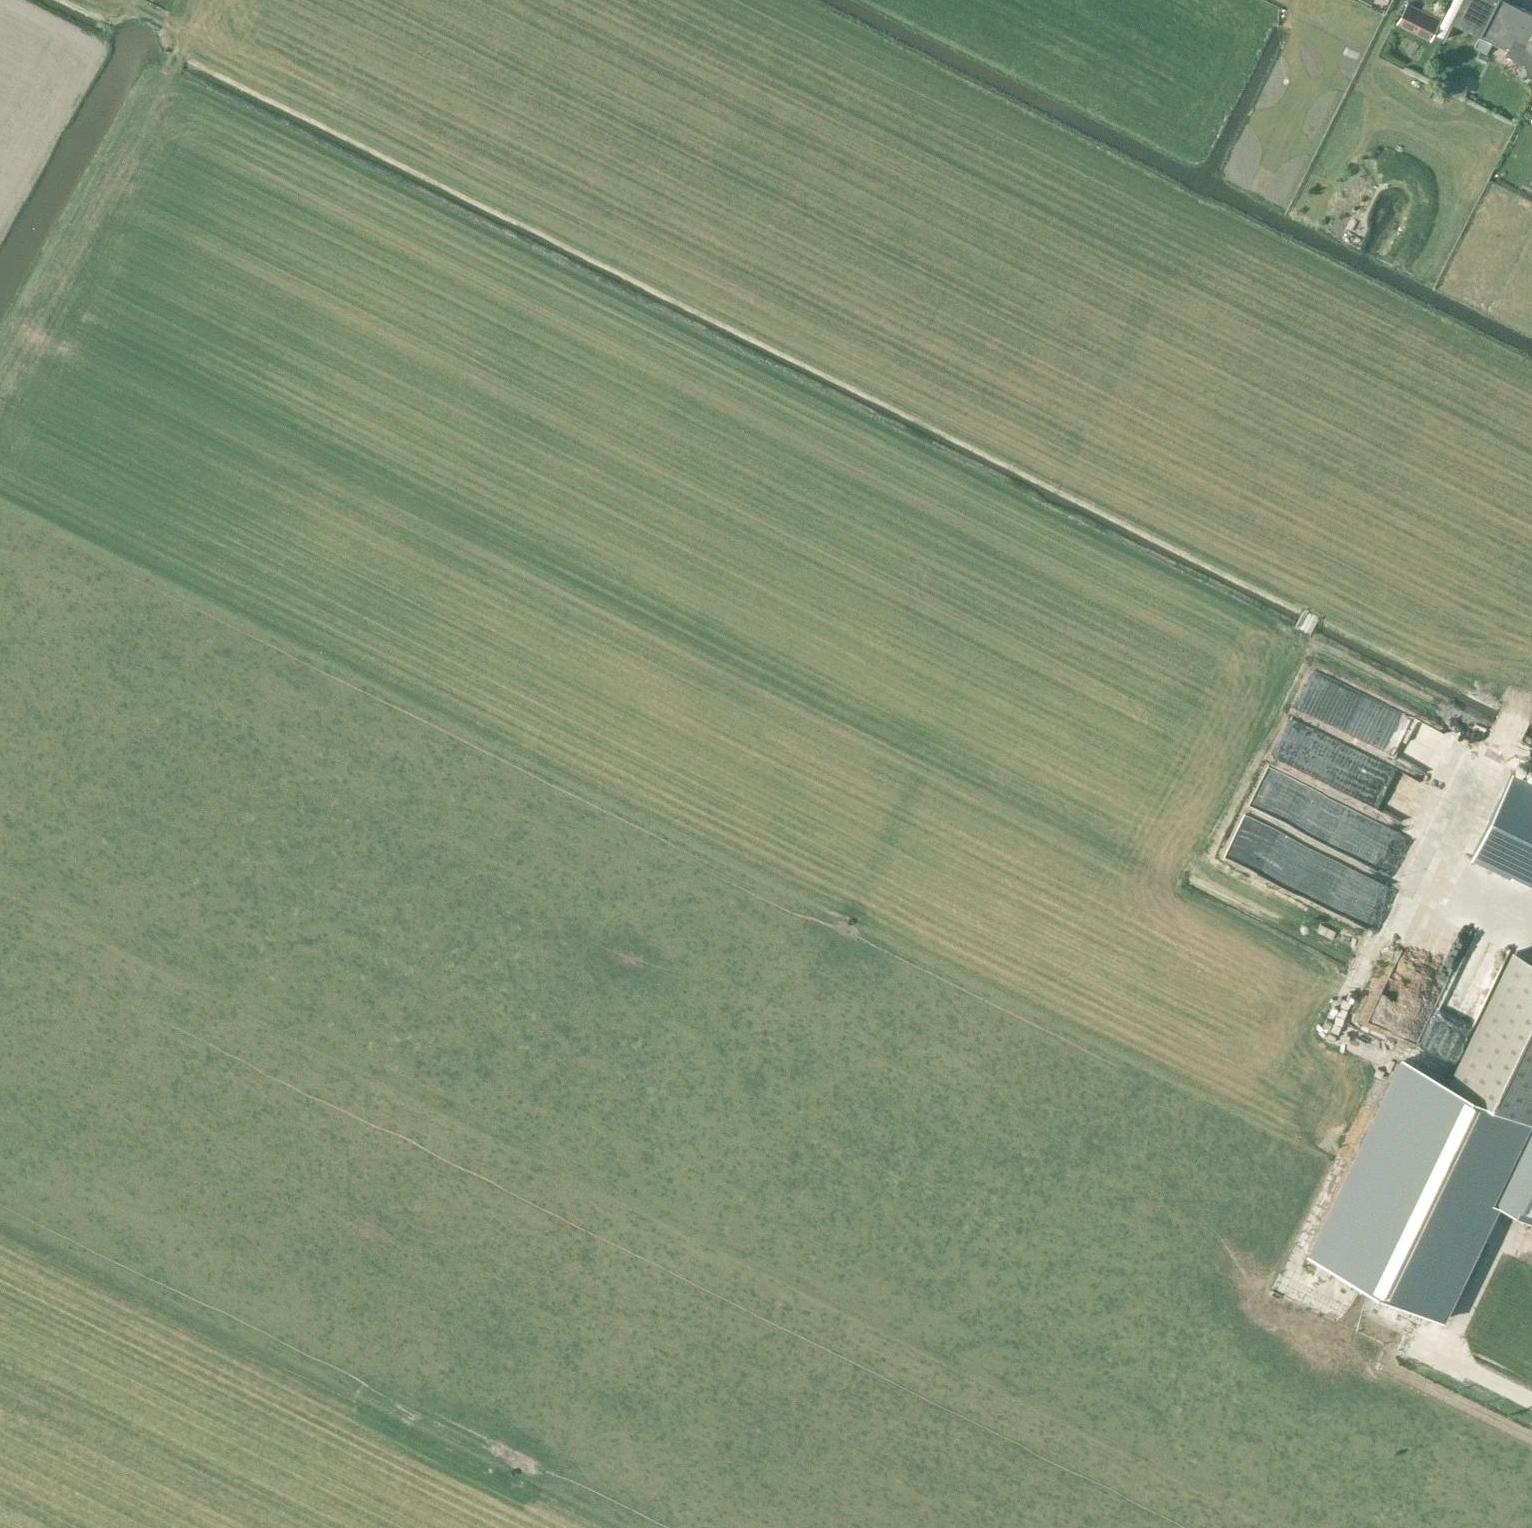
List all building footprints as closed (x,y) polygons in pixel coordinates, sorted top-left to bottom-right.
[(1426,1),(1423,7),(1408,0),(1407,0),(1397,22),(1431,39),(1434,33),(1445,10),(1426,1)] [(1509,0),(1450,0),(1445,10),(1434,33),(1445,38),(1453,20),(1481,34),(1475,47),(1488,53),(1494,40),(1508,48),(1506,52),(1528,63),(1530,74),(1531,75),(1531,11),(1509,0)] [(1452,77),(1450,92),(1451,92),(1467,94),(1468,79),(1452,77)] [(1512,771),(1474,852),(1531,880),(1531,781),(1512,771)] [(1531,1219),(1531,956),(1519,950),(1499,990),(1455,1081),(1406,1058),(1312,1255),(1425,1309),(1480,1194),(1531,1219)]
